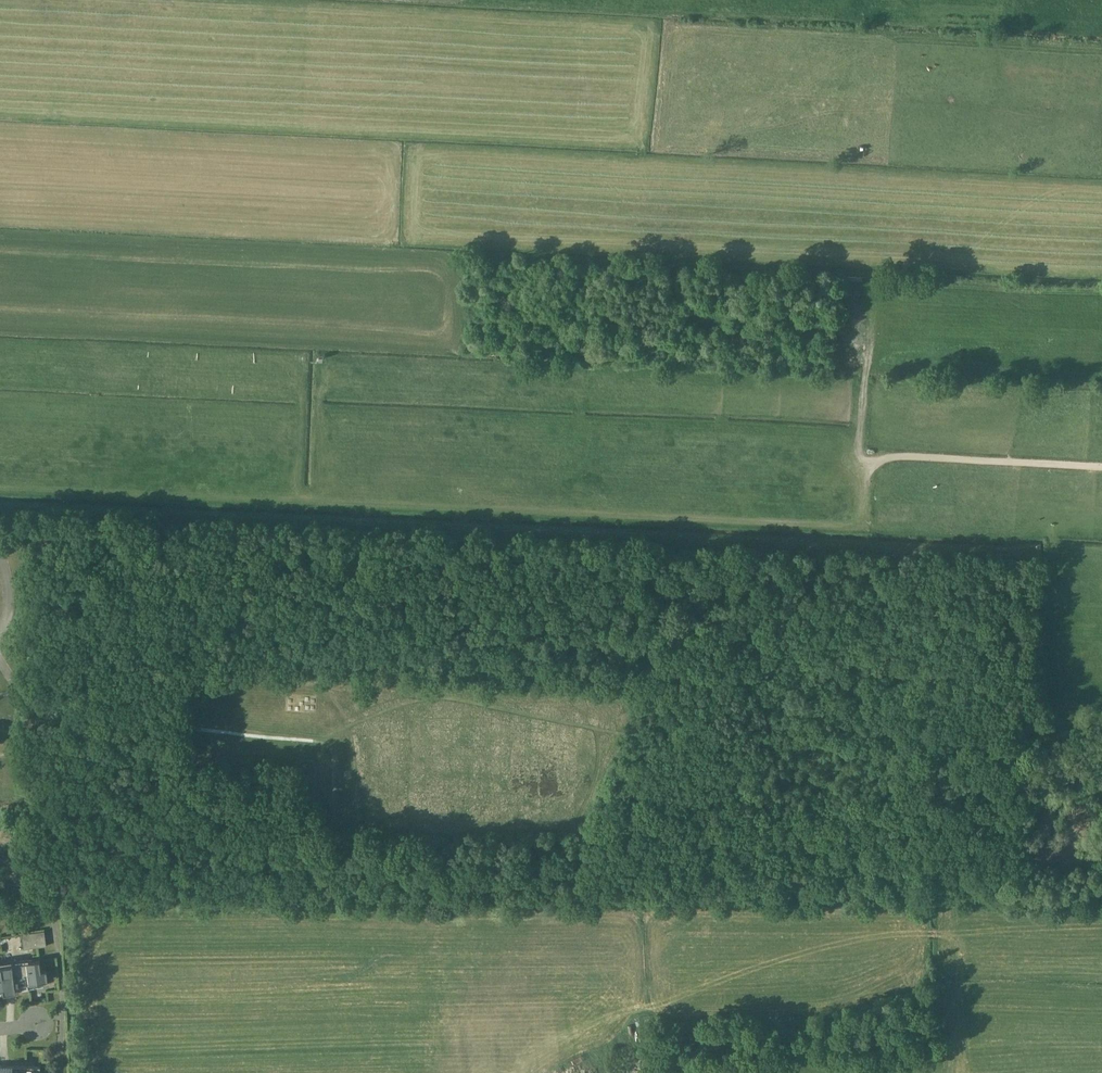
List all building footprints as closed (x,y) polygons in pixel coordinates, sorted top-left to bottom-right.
[(45,930),(22,934),(24,949),(47,946),(45,930)] [(44,985),(44,981),(49,980),(47,969),(42,970),(41,959),(0,965),(0,992),(44,985)] [(814,1058),(831,1057),(831,1044),(813,1045),(814,1058)]
